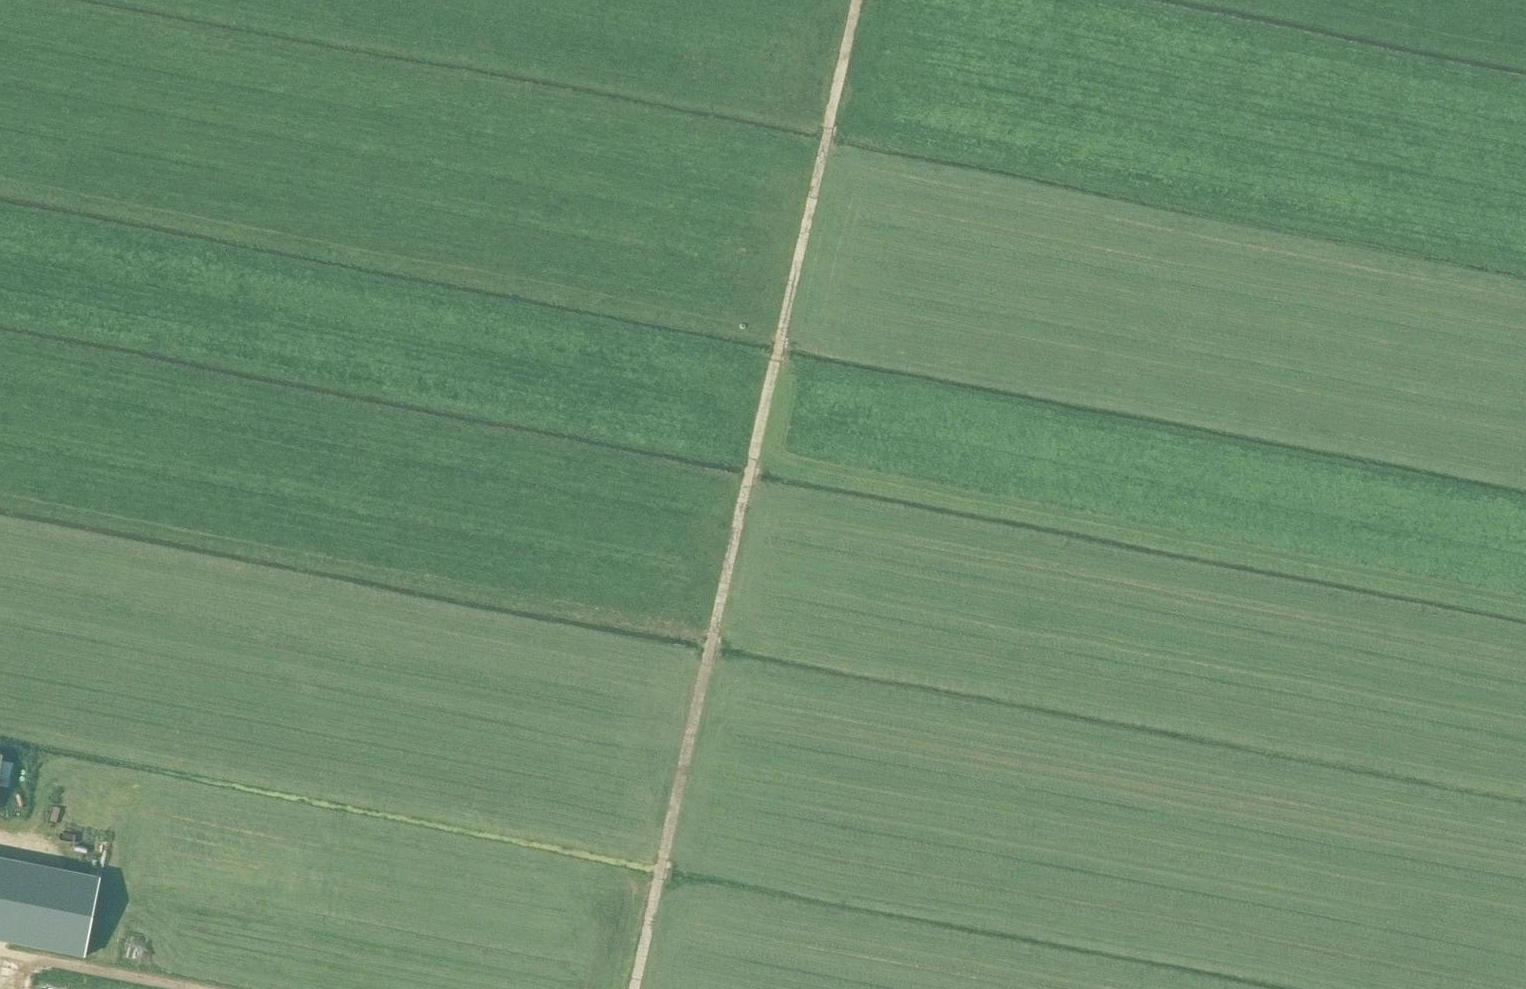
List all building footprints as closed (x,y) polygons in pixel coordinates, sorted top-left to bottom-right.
[(76,954),(90,873),(0,858),(0,942),(76,954)]
